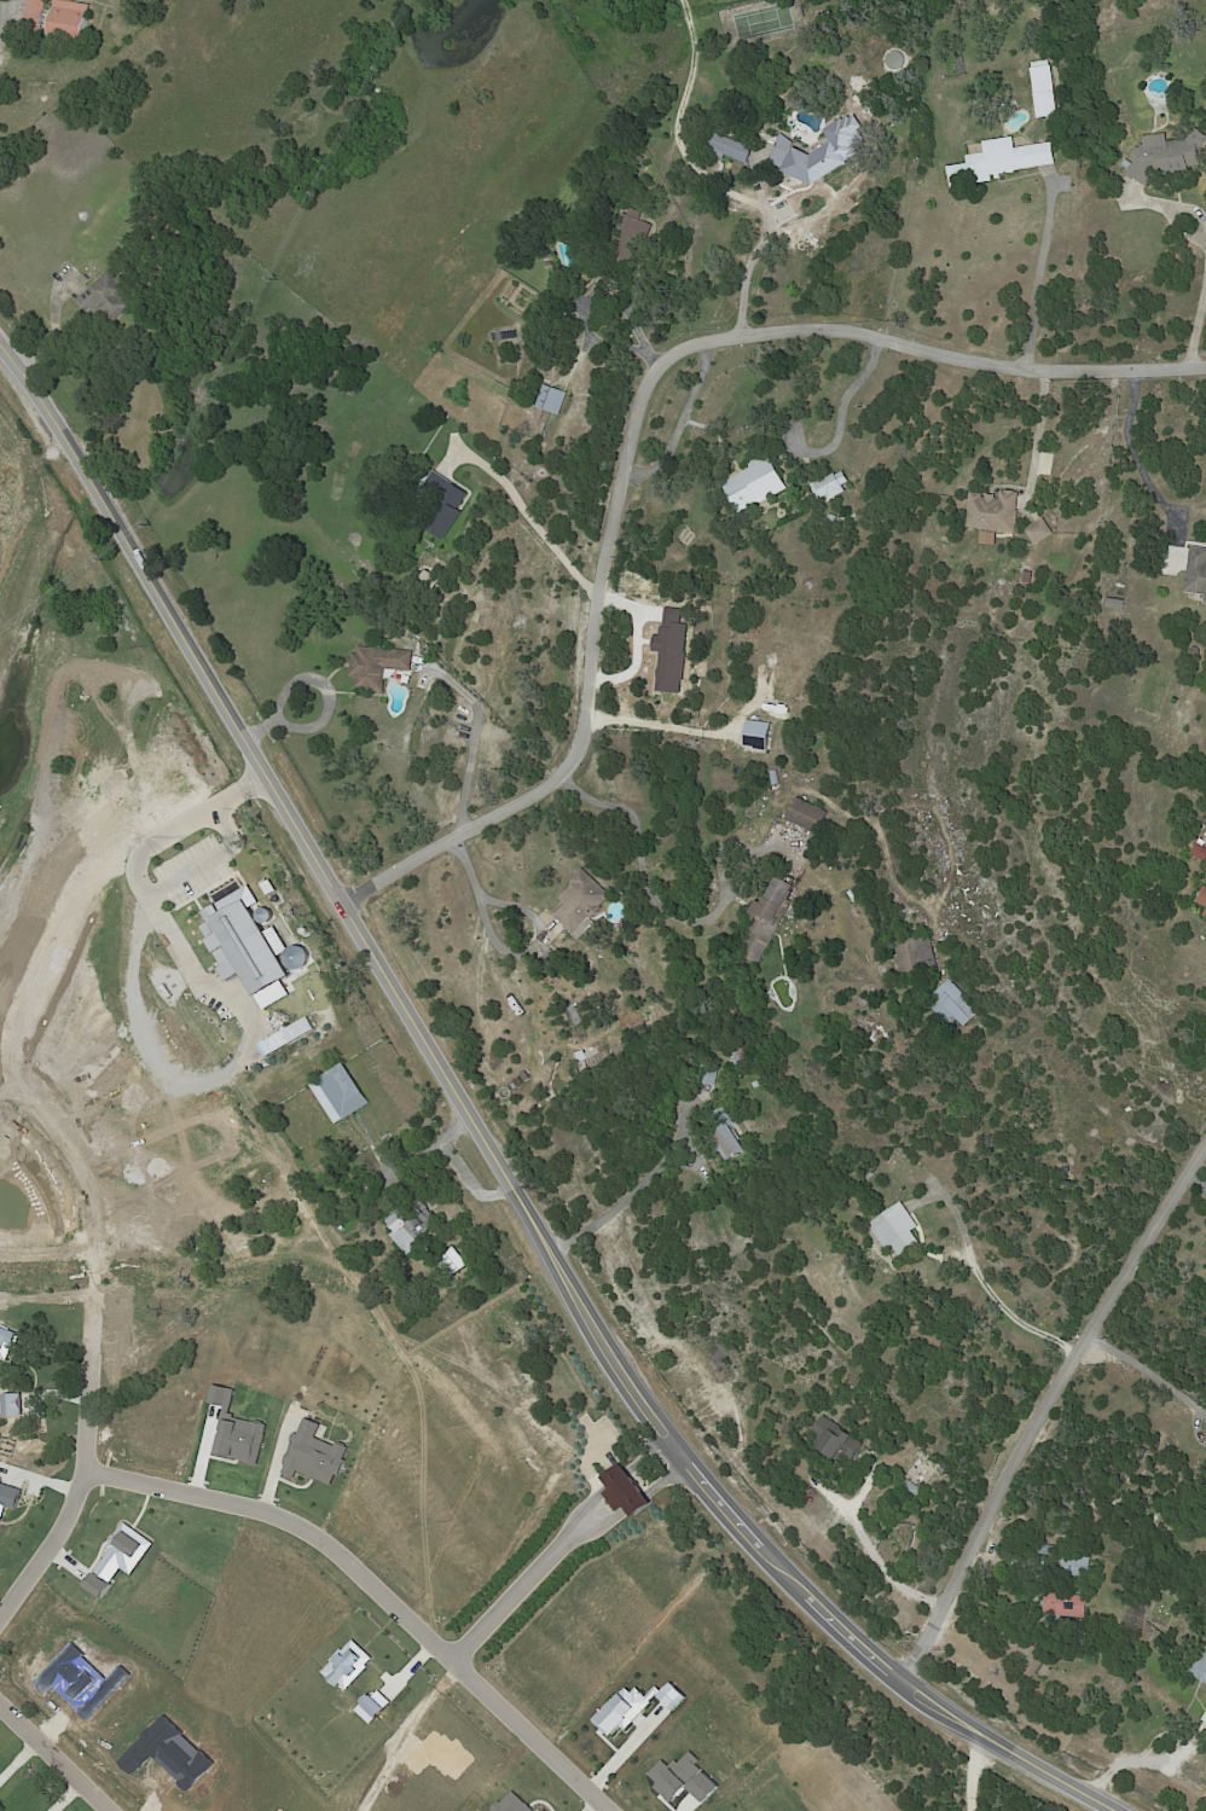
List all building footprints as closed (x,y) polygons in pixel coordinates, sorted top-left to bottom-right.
[(24,29),(28,0),(47,0),(46,7),(54,8),(55,0),(65,0),(92,4),(91,12),(92,12),(88,40),(70,37),(52,35),(53,30),(45,29),(45,31),(24,29)] [(1057,115),(1037,117),(1031,68),(1033,68),(1032,62),(1049,60),(1050,65),(1051,65),(1057,115)] [(818,180),(812,185),(781,170),(782,168),(770,163),(778,144),(792,150),(793,147),(810,156),(853,126),(868,147),(818,180)] [(1178,170),(1175,172),(1175,176),(1162,179),(1162,173),(1154,173),(1143,190),(1131,181),(1129,182),(1123,178),(1133,163),(1127,158),(1132,151),(1141,150),(1140,139),(1164,137),(1164,145),(1184,143),(1193,130),(1202,139),(1201,140),(1205,144),(1201,149),(1199,145),(1195,149),(1198,169),(1178,170)] [(749,146),(753,147),(746,167),(708,152),(715,133),(749,146)] [(1013,138),(1015,147),(1051,141),(1055,163),(1016,170),(1014,173),(1008,174),(1005,172),(991,174),(992,180),(950,187),(947,167),(967,163),(966,156),(984,152),(982,141),(1013,137),(1013,138)] [(644,158),(638,167),(628,159),(634,152),(644,158)] [(1123,164),(1126,159),(1132,163),(1127,169),(1123,164)] [(648,224),(633,260),(608,250),(622,213),(627,215),(630,208),(642,213),(639,220),(648,224)] [(79,301),(79,300),(112,269),(140,302),(114,324),(103,310),(94,318),(79,301)] [(492,332),(516,329),(517,338),(493,342),(492,332)] [(546,387),(567,394),(559,416),(537,407),(544,385),(546,387)] [(539,453),(541,446),(547,447),(545,454),(539,453)] [(769,454),(787,489),(736,516),(719,484),(749,468),(747,464),(767,453),(769,454)] [(435,471),(468,493),(457,510),(462,512),(442,540),(422,527),(439,500),(422,489),(434,470),(435,471)] [(1019,495),(1016,511),(1017,511),(1016,524),(1015,524),(1014,533),(997,530),(997,533),(980,530),(980,529),(967,528),(972,493),(982,494),(982,498),(986,498),(986,495),(995,497),(995,499),(999,499),(1001,491),(1005,492),(1005,491),(1015,492),(1014,493),(1019,493),(1019,495)] [(828,515),(841,517),(839,528),(825,526),(828,515)] [(1025,530),(1043,519),(1053,534),(1034,546),(1025,530)] [(1191,547),(1205,549),(1205,604),(1204,604),(1205,596),(1184,593),(1191,547)] [(439,580),(429,596),(413,585),(423,570),(429,574),(430,574),(439,580)] [(1108,599),(1125,602),(1124,610),(1107,608),(1108,599)] [(411,627),(407,631),(400,623),(404,620),(411,627)] [(412,657),(410,671),(396,669),(395,673),(388,679),(383,678),(382,692),(352,690),(353,678),(348,677),(350,652),(356,654),(356,645),(412,650),(412,657)] [(821,759),(827,744),(833,747),(828,759),(821,759)] [(817,836),(787,820),(798,799),(828,814),(817,836)] [(1196,842),(1205,848),(1205,861),(1190,853),(1196,842)] [(834,865),(841,852),(847,855),(840,869),(834,865)] [(567,927),(553,915),(564,904),(558,898),(573,883),(569,880),(581,867),(609,895),(595,910),(597,912),(591,918),(588,916),(586,917),(592,923),(576,940),(570,934),(572,933),(567,927)] [(779,878),(793,884),(789,890),(792,890),(787,899),(790,901),(759,964),(738,953),(750,930),(747,928),(750,919),(744,916),(754,900),(759,902),(763,895),(764,896),(775,876),(779,878)] [(1205,884),(1205,885),(1205,907),(1195,900),(1199,895),(1198,894),(1200,890),(1201,892),(1205,884)] [(203,911),(209,922),(202,925),(209,938),(207,939),(221,965),(218,967),(225,980),(239,971),(263,1012),(291,996),(283,981),(291,976),(279,956),(289,951),(273,925),(262,931),(248,907),(257,901),(248,886),(203,911)] [(933,944),(938,967),(901,974),(895,941),(930,934),(933,944)] [(555,968),(543,956),(550,948),(562,960),(555,968)] [(552,971),(549,975),(543,968),(546,964),(552,971)] [(929,1004),(938,997),(934,993),(950,979),(980,1011),(963,1027),(955,1017),(947,1025),(929,1004)] [(737,1067),(731,1055),(743,1050),(748,1061),(737,1067)] [(343,1120),(318,1079),(344,1062),(370,1103),(343,1120)] [(715,1085),(697,1080),(702,1063),(720,1068),(715,1085)] [(514,1080),(520,1076),(523,1084),(517,1087),(514,1080)] [(754,1089),(752,1082),(758,1080),(760,1086),(754,1089)] [(746,1150),(729,1160),(712,1133),(720,1128),(713,1118),(727,1108),(736,1122),(731,1126),(735,1131),(737,1130),(743,1139),(741,1142),(746,1150)] [(423,1201),(428,1207),(427,1208),(437,1220),(416,1240),(419,1244),(406,1255),(389,1235),(393,1232),(383,1220),(393,1212),(394,1214),(405,1205),(406,1207),(418,1196),(423,1201)] [(903,1205),(917,1226),(911,1231),(918,1241),(898,1255),(892,1246),(885,1249),(868,1224),(900,1202),(903,1205)] [(863,1444),(864,1445),(852,1461),(852,1459),(851,1462),(837,1452),(831,1461),(814,1449),(818,1443),(808,1435),(823,1415),(840,1428),(840,1429),(848,1436),(851,1434),(863,1444)] [(924,1483),(934,1470),(918,1459),(909,1472),(924,1483)] [(923,1488),(918,1494),(905,1485),(909,1479),(923,1488)] [(1055,1545),(1055,1555),(1039,1554),(1040,1544),(1055,1545)] [(1071,1556),(1095,1557),(1092,1578),(1066,1575),(1068,1555),(1071,1556)] [(1089,1595),(1088,1618),(1045,1614),(1046,1592),(1089,1595)] [(1190,1672),(1205,1649),(1205,1683),(1190,1672)]
